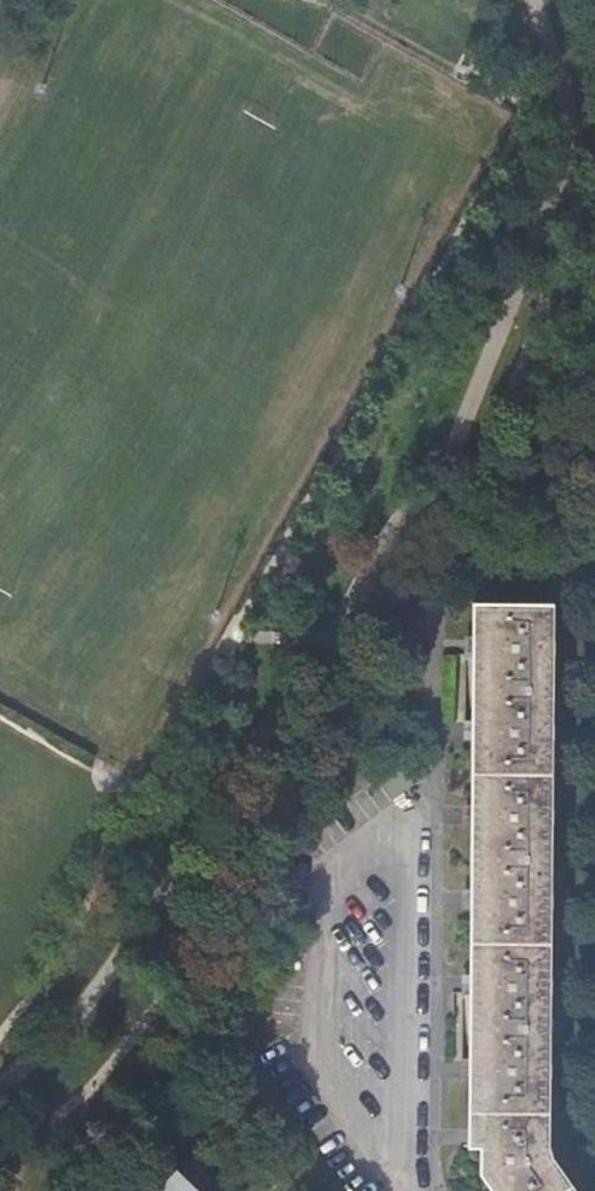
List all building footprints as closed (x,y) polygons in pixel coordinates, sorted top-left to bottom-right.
[(544,760),(546,604),(472,604),(471,639),(471,725),(472,830),(471,925),(470,1013),(468,1107),(468,1142),(468,1146),(478,1147),(479,1173),(490,1190),(568,1190),(543,1155),(540,1144),(544,760)] [(171,1177),(184,1190),(196,1190),(177,1171),(171,1177)] [(171,1177),(158,1190),(184,1190),(171,1177)]
